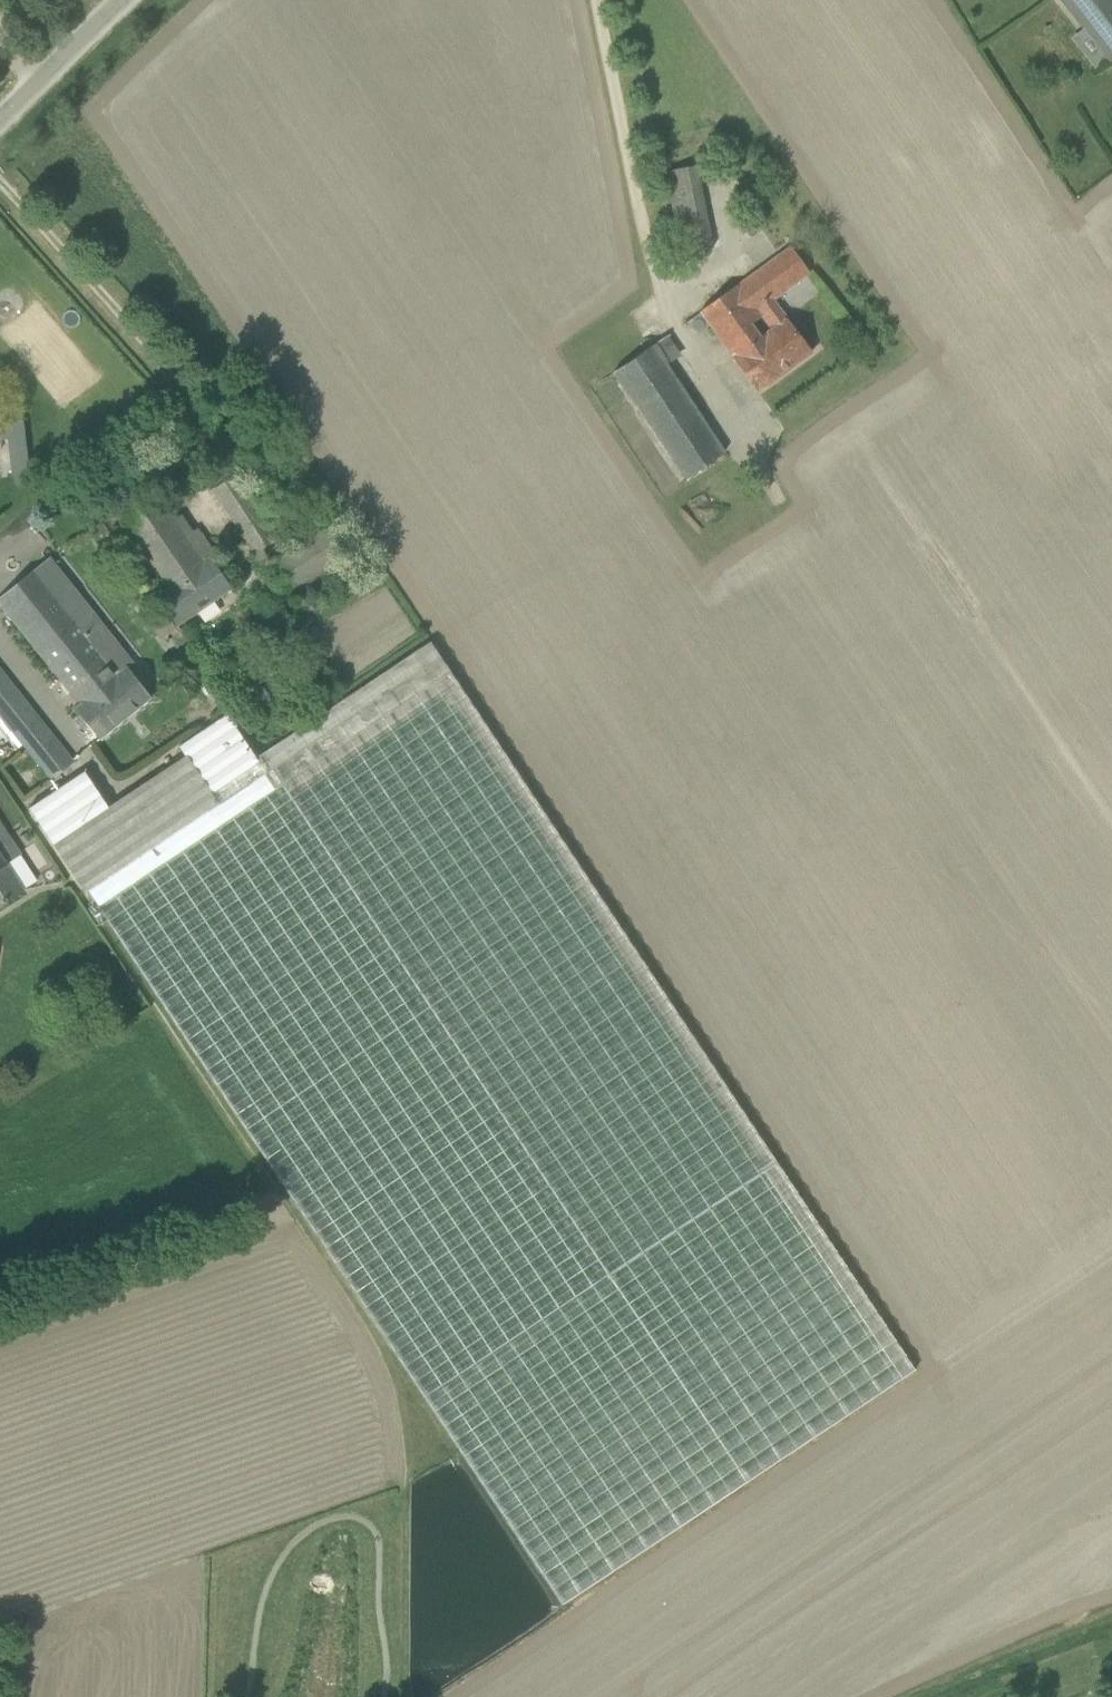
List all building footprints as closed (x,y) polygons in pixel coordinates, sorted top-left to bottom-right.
[(1111,60),(1111,59),(1111,0),(1063,0),(1111,60)] [(682,251),(713,244),(694,162),(663,169),(682,251)] [(733,357),(757,391),(812,351),(773,299),(810,272),(791,246),(737,286),(737,285),(701,311),(733,357)] [(653,345),(650,347),(601,381),(623,414),(618,417),(668,491),(725,453),(712,426),(653,345)] [(191,540),(142,468),(104,494),(128,531),(118,538),(178,626),(233,588),(208,552),(212,549),(202,533),(191,540)] [(27,472),(16,473),(16,483),(27,483),(27,472)] [(353,554),(329,520),(286,550),(276,535),(288,527),(256,479),(244,487),(236,474),(213,489),(264,567),(288,599),(353,554)] [(77,707),(101,737),(102,738),(151,699),(127,668),(132,664),(49,560),(1,599),(2,600),(83,702),(77,707)] [(563,1604),(916,1370),(778,1162),(431,642),(260,762),(267,772),(86,892),(420,1391),(421,1390),(563,1604)] [(73,761),(0,669),(0,713),(52,778),(73,761)] [(54,844),(86,892),(267,772),(260,762),(227,714),(180,747),(186,756),(110,807),(85,771),(29,808),(54,844)] [(24,889),(7,862),(21,853),(0,821),(0,905),(24,889)]
